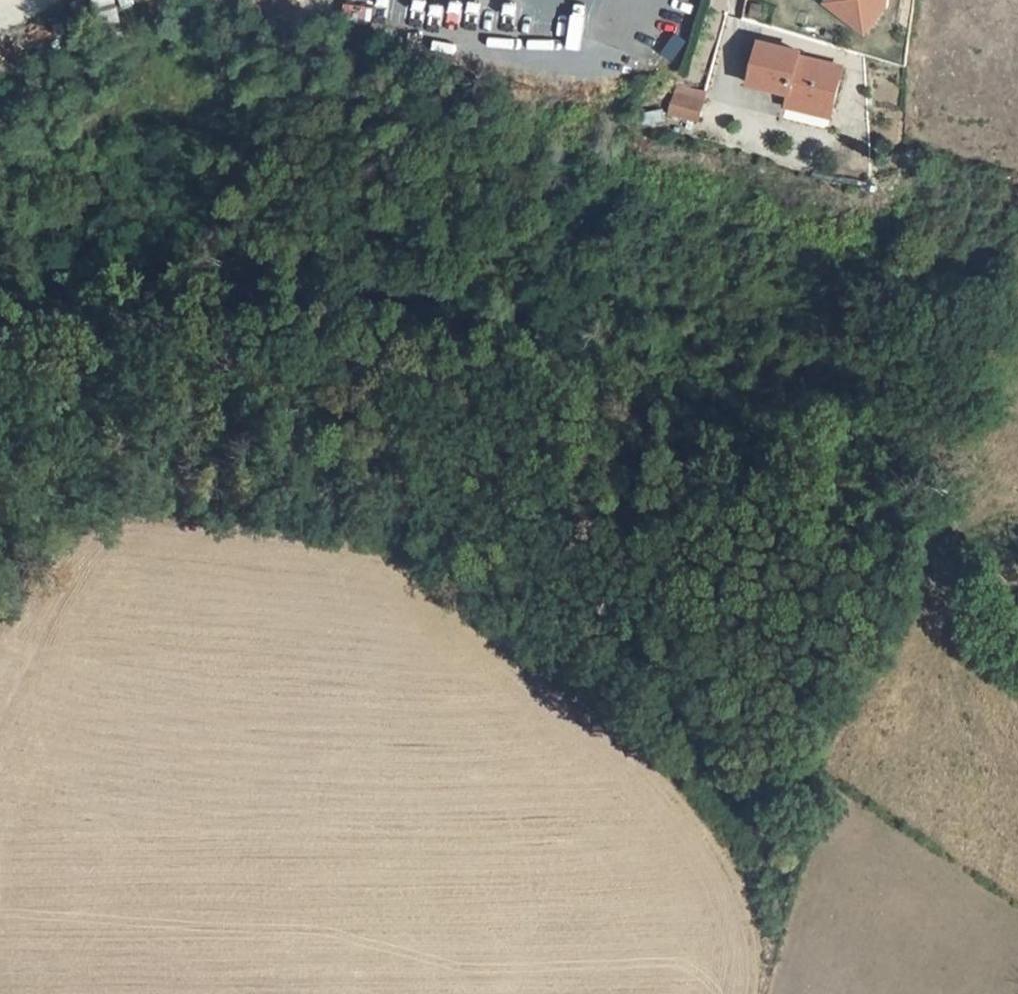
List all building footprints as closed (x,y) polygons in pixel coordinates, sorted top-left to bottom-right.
[(862,30),(870,20),(846,0),(825,0),(862,30)] [(870,20),(883,4),(884,0),(846,0),(870,20)] [(806,56),(759,43),(746,86),(789,99),(788,103),(829,115),(840,75),(802,65),(806,56)] [(667,115),(698,122),(705,90),(674,83),(667,115)] [(742,99),(785,110),(788,103),(789,99),(746,86),(742,99)]
